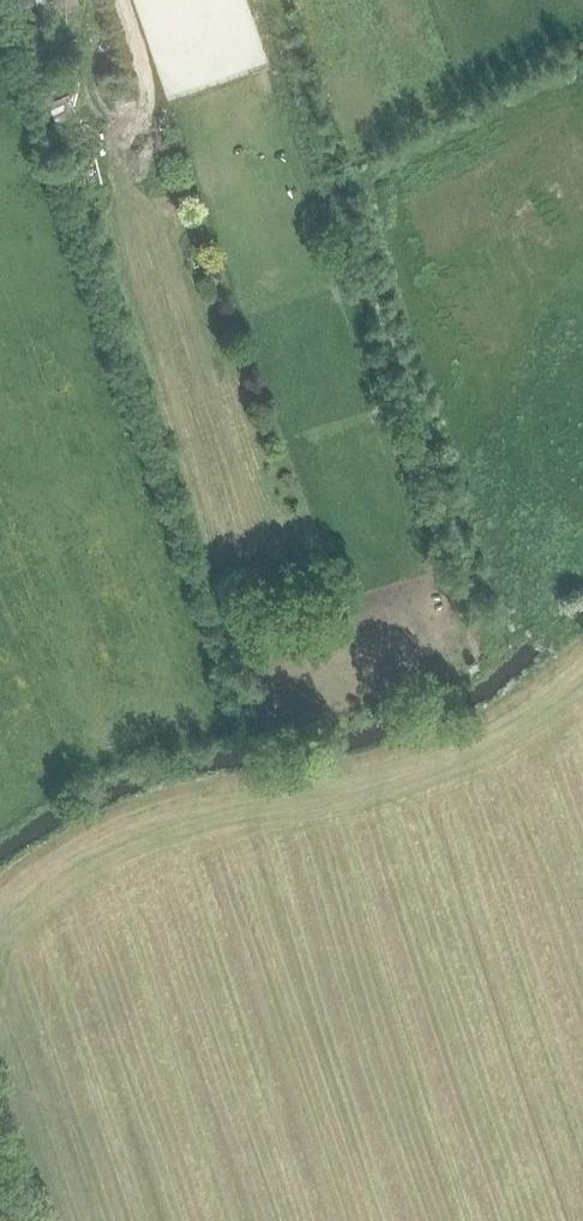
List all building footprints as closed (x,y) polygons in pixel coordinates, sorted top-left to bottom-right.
[(216,284),(221,276),(209,269),(204,276),(216,284)]
